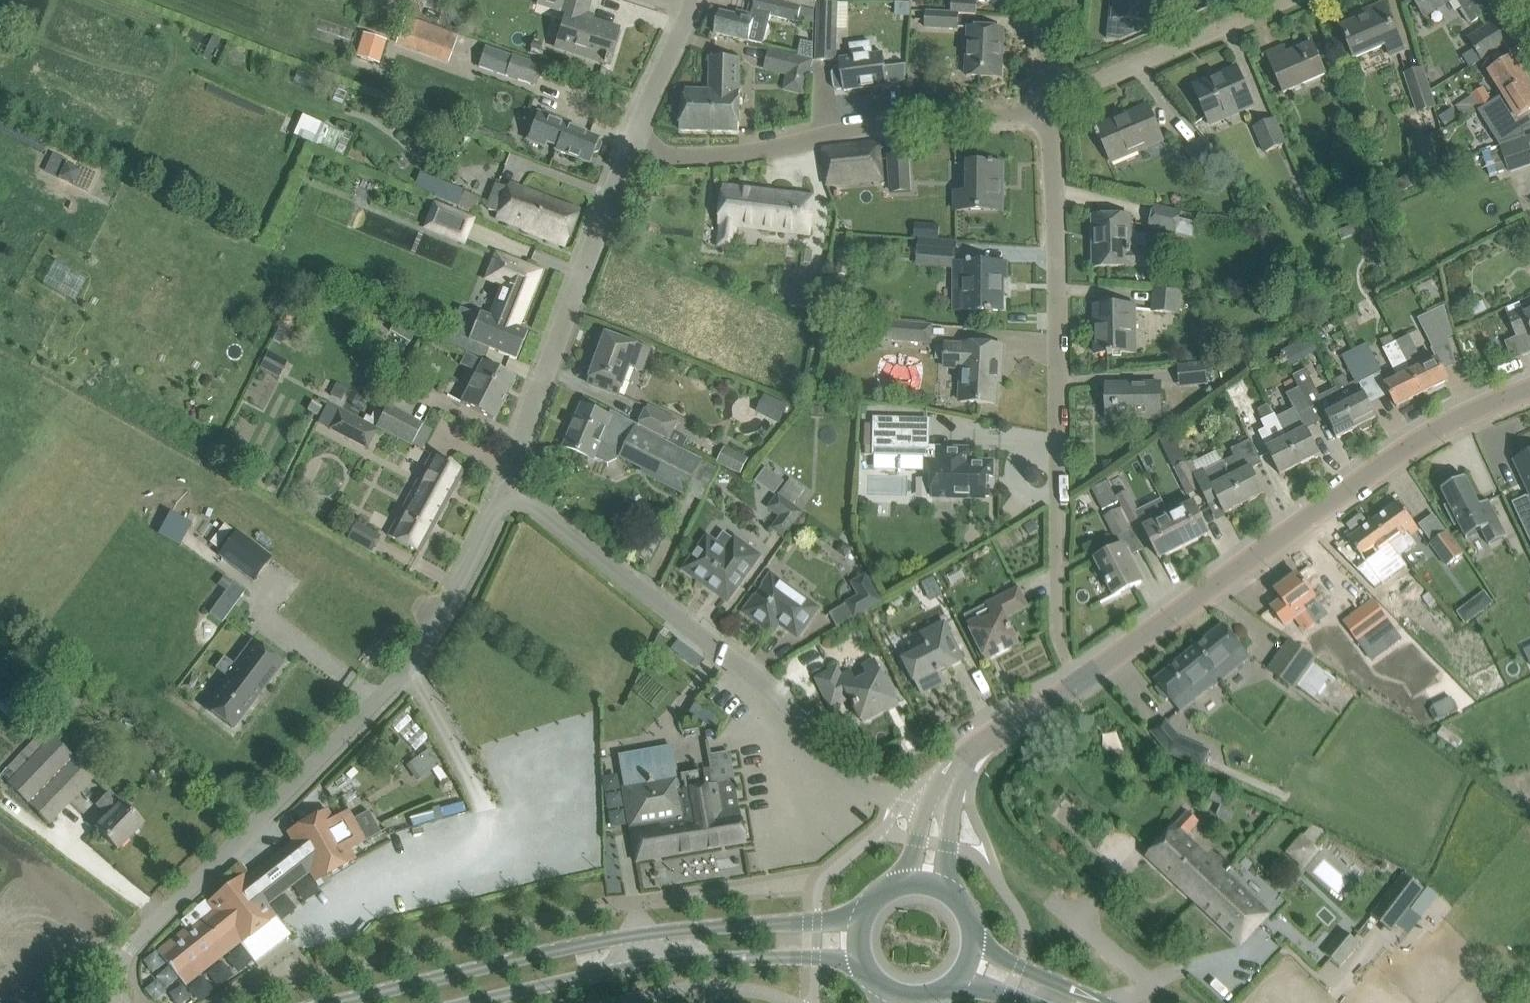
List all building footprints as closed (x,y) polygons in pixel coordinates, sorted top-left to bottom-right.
[(555,48),(587,58),(607,64),(618,29),(584,18),(589,2),(583,0),(562,0),(559,12),(566,14),(555,48)] [(715,36),(764,47),(770,20),(796,26),(797,22),(801,7),(790,5),(772,0),(771,0),(758,0),(754,16),(741,13),(740,17),(721,13),(716,33),(715,36)] [(790,5),(801,7),(814,11),(816,0),(791,0),(790,5)] [(953,0),(953,12),(958,13),(976,14),(977,1),(1004,2),(1004,0),(953,0)] [(1116,2),(1111,1),(1107,39),(1121,41),(1140,32),(1142,31),(1143,23),(1150,23),(1152,0),(1116,0),(1116,2)] [(1419,7),(1425,16),(1451,0),(1415,0),(1419,7)] [(1460,11),(1468,23),(1472,21),(1472,22),(1487,13),(1479,0),(1459,0),(1464,9),(1460,11)] [(818,29),(816,61),(834,62),(836,28),(837,3),(819,2),(818,29)] [(1341,27),(1349,46),(1355,58),(1386,44),(1391,56),(1404,50),(1391,22),(1383,4),(1368,11),(1370,15),(1341,27)] [(953,12),(927,10),(925,28),(957,29),(958,13),(953,12)] [(449,62),(456,40),(458,34),(405,16),(395,44),(449,62)] [(1463,56),(1470,67),(1506,44),(1494,24),(1477,34),(1469,39),(1475,48),(1463,56)] [(966,75),(1000,77),(1003,29),(969,27),(968,55),(966,75)] [(356,56),(378,63),(385,41),(363,34),(356,56)] [(839,59),(840,67),(835,68),(832,74),(834,88),(837,90),(843,89),(844,91),(887,85),(887,83),(906,81),(906,64),(885,66),(883,53),(873,55),(871,42),(850,45),(851,58),(839,59)] [(1274,73),(1283,93),(1327,74),(1321,61),(1313,43),(1287,54),(1284,47),(1266,54),(1274,73)] [(478,66),(500,74),(506,55),(484,47),(478,66)] [(784,75),(808,81),(813,60),(790,54),(784,75)] [(1488,72),(1502,95),(1508,92),(1529,79),(1514,56),(1488,72)] [(506,76),(535,86),(541,68),(512,57),(506,76)] [(710,57),(709,92),(686,91),(680,131),(739,132),(741,58),(710,57)] [(1201,104),(1211,125),(1254,106),(1245,86),(1237,67),(1193,86),(1201,104)] [(1404,73),(1417,113),(1436,107),(1423,67),(1404,73)] [(1479,108),(1480,109),(1481,109),(1489,123),(1501,116),(1500,115),(1510,108),(1517,119),(1529,112),(1529,82),(1529,79),(1508,92),(1502,95),(1502,96),(1492,102),(1492,101),(1479,108)] [(1471,95),(1479,108),(1492,101),(1483,87),(1471,95)] [(1100,137),(1111,162),(1163,140),(1148,106),(1096,128),(1098,132),(1095,133),(1098,138),(1100,137)] [(538,112),(528,138),(543,145),(544,143),(561,149),(559,152),(589,163),(598,138),(564,125),(566,122),(538,112)] [(293,134),(334,154),(335,151),(342,155),(352,134),(344,131),(343,134),(302,115),(293,134)] [(1253,129),(1265,155),(1285,146),(1274,120),(1253,129)] [(1493,133),(1498,146),(1525,136),(1520,123),(1493,133)] [(446,126),(442,137),(454,142),(459,131),(446,126)] [(1509,171),(1529,164),(1529,137),(1500,148),(1509,171)] [(825,168),(826,185),(882,181),(881,163),(879,143),(823,148),(825,168)] [(889,157),(891,192),(911,191),(909,156),(889,157)] [(955,210),(1002,210),(1002,164),(994,164),(994,162),(990,162),(989,164),(968,164),(968,193),(955,193),(955,210)] [(414,187),(473,214),(480,199),(421,172),(414,187)] [(1411,175),(1395,182),(1400,192),(1416,185),(1411,175)] [(488,209),(497,213),(495,218),(522,229),(521,230),(546,239),(564,247),(579,211),(560,203),(508,183),(506,189),(497,185),(488,209)] [(718,247),(734,249),(737,227),(810,236),(812,217),(814,197),(723,186),(719,225),(721,225),(718,247)] [(433,206),(425,229),(462,242),(470,219),(433,206)] [(1149,228),(1176,235),(1181,213),(1154,207),(1149,228)] [(1094,216),(1095,267),(1130,267),(1147,267),(1147,250),(1130,250),(1130,216),(1094,216)] [(1360,231),(1357,223),(1337,231),(1341,239),(1360,231)] [(917,257),(955,260),(955,242),(919,239),(917,257)] [(516,327),(539,271),(496,254),(495,257),(505,261),(497,283),(503,285),(490,317),(479,312),(468,340),(516,359),(527,332),(516,327)] [(836,274),(848,275),(850,259),(839,257),(836,274)] [(953,267),(953,310),(962,310),(986,310),(986,312),(992,312),(992,310),(1001,311),(1001,263),(972,262),(972,260),(967,261),(967,262),(958,262),(955,262),(953,262),(953,267)] [(1152,312),(1179,315),(1182,292),(1155,289),(1152,312)] [(1513,360),(1529,353),(1529,303),(1522,307),(1523,308),(1507,315),(1516,337),(1505,341),(1513,360)] [(1095,306),(1096,354),(1137,353),(1136,305),(1095,306)] [(1417,319),(1430,344),(1453,335),(1445,306),(1417,319)] [(883,338),(930,342),(931,325),(884,321),(883,338)] [(1482,327),(1490,348),(1502,343),(1493,322),(1482,327)] [(589,384),(619,395),(630,367),(641,371),(649,350),(607,335),(589,384)] [(1409,335),(1396,342),(1422,394),(1448,381),(1439,363),(1437,359),(1424,366),(1409,335)] [(1422,394),(1396,342),(1383,348),(1398,379),(1386,385),(1396,406),(1422,394)] [(1368,343),(1355,349),(1368,377),(1382,370),(1368,343)] [(962,368),(960,402),(995,404),(996,372),(1000,373),(1002,346),(964,344),(964,346),(946,345),(945,367),(962,368)] [(1358,382),(1368,377),(1355,349),(1341,356),(1355,382),(1356,384),(1358,382)] [(268,351),(259,367),(266,371),(278,378),(287,362),(275,355),(268,351)] [(477,373),(461,403),(492,419),(514,377),(483,361),(482,362),(466,353),(460,364),(477,373)] [(1179,365),(1180,387),(1208,384),(1206,363),(1179,365)] [(1317,423),(1326,419),(1336,438),(1356,428),(1336,388),(1321,396),(1306,369),(1293,375),(1300,388),(1310,408),(1317,423)] [(1336,388),(1356,428),(1359,426),(1361,429),(1363,431),(1374,425),(1374,422),(1373,420),(1376,418),(1363,391),(1360,392),(1356,384),(1355,382),(1349,385),(1344,375),(1333,381),(1336,388)] [(1226,391),(1237,414),(1242,411),(1234,397),(1245,391),(1241,382),(1226,391)] [(336,384),(331,395),(341,399),(346,388),(336,384)] [(1106,385),(1106,405),(1115,405),(1115,407),(1117,407),(1117,419),(1160,419),(1160,385),(1106,385)] [(1299,389),(1287,395),(1294,409),(1297,415),(1309,409),(1310,408),(1300,388),(1299,389)] [(758,394),(751,412),(775,421),(782,403),(758,394)] [(318,423),(367,448),(377,428),(329,403),(318,423)] [(1274,414),(1268,403),(1257,409),(1263,420),(1274,414)] [(376,425),(412,444),(421,448),(431,429),(387,406),(376,425)] [(583,406),(565,446),(593,458),(594,457),(607,463),(617,459),(619,453),(621,453),(687,487),(701,462),(639,430),(640,427),(630,422),(612,412),(610,417),(583,406)] [(640,424),(669,439),(672,431),(677,422),(648,407),(640,424)] [(1294,409),(1276,418),(1280,425),(1299,465),(1320,455),(1311,437),(1307,428),(1304,429),(1297,415),(1294,409)] [(1280,475),(1299,465),(1274,414),(1263,420),(1261,421),(1274,445),(1267,449),(1280,475)] [(970,461),(970,449),(937,448),(937,460),(927,460),(928,420),(874,418),(874,428),(876,428),(875,448),(917,449),(917,468),(924,469),(924,476),(931,476),(930,497),(985,499),(986,484),(983,484),(984,476),(992,476),(993,462),(970,461)] [(672,431),(669,439),(683,446),(687,438),(672,431)] [(1234,457),(1224,462),(1244,504),(1264,494),(1252,468),(1262,464),(1250,440),(1230,450),(1234,457)] [(717,462),(741,474),(749,458),(725,446),(717,462)] [(1515,460),(1529,493),(1529,453),(1515,460)] [(432,454),(387,535),(419,552),(463,471),(432,454)] [(1187,495),(1200,489),(1193,474),(1192,474),(1187,462),(1174,468),(1187,495)] [(1193,474),(1200,489),(1208,504),(1217,500),(1224,514),(1244,504),(1224,462),(1204,471),(1203,469),(1193,474)] [(1506,537),(1488,500),(1479,505),(1465,477),(1441,489),(1445,497),(1449,505),(1446,506),(1445,507),(1455,526),(1459,524),(1466,539),(1482,531),(1489,545),(1506,537)] [(1107,480),(1092,488),(1102,510),(1118,503),(1107,480)] [(1116,497),(1130,524),(1142,518),(1128,491),(1116,497)] [(803,513),(778,495),(769,508),(781,517),(773,529),(785,538),(803,513)] [(1511,503),(1529,543),(1529,495),(1511,503)] [(1194,503),(1168,515),(1185,547),(1209,534),(1194,503)] [(1399,503),(1374,521),(1391,545),(1397,554),(1398,553),(1401,557),(1416,545),(1410,536),(1419,530),(1399,503)] [(1106,516),(1117,537),(1130,530),(1119,509),(1106,516)] [(1185,547),(1168,515),(1144,527),(1160,559),(1185,547)] [(1033,521),(1025,526),(1031,535),(1039,530),(1033,521)] [(1391,545),(1374,521),(1348,540),(1368,567),(1381,558),(1385,564),(1397,554),(1391,545)] [(236,530),(218,555),(253,581),(271,557),(236,530)] [(1430,543),(1446,566),(1463,553),(1447,531),(1430,543)] [(686,569),(727,599),(758,556),(736,540),(735,541),(724,533),(715,544),(708,539),(686,569)] [(1096,560),(1115,596),(1141,583),(1123,546),(1096,560)] [(1365,585),(1380,603),(1404,583),(1390,566),(1365,585)] [(845,603),(855,618),(882,602),(866,573),(850,582),(858,595),(845,603)] [(1309,616),(1322,607),(1298,575),(1276,592),(1282,601),(1272,609),(1285,626),(1295,618),(1311,640),(1328,627),(1321,619),(1315,624),(1309,616)] [(746,612),(772,631),(779,622),(798,635),(817,609),(772,577),(746,612)] [(209,613),(222,622),(244,592),(232,582),(209,613)] [(987,605),(991,613),(968,625),(978,643),(987,661),(1012,648),(1005,634),(1012,631),(1006,618),(1027,607),(1018,588),(1000,597),(987,605)] [(1344,622),(1365,650),(1394,629),(1373,600),(1344,622)] [(927,648),(904,660),(921,694),(946,682),(941,673),(964,661),(955,643),(945,622),(921,634),(927,648)] [(1224,624),(1196,647),(1208,661),(1206,663),(1213,672),(1211,673),(1219,683),(1250,657),(1224,624)] [(233,663),(238,667),(206,708),(232,728),(282,663),(251,639),(233,663)] [(1269,671),(1293,688),(1314,659),(1290,642),(1269,671)] [(1208,661),(1196,647),(1155,680),(1160,687),(1157,689),(1166,700),(1169,698),(1180,711),(1206,690),(1207,692),(1219,683),(1211,673),(1213,672),(1206,663),(1208,661)] [(866,676),(856,681),(850,670),(840,675),(837,669),(816,679),(831,708),(850,698),(856,708),(863,705),(871,719),(898,705),(875,660),(862,667),(866,676)] [(1434,708),(1439,719),(1457,710),(1452,698),(1434,708)] [(716,717),(694,704),(689,714),(710,727),(716,717)] [(416,748),(427,735),(402,713),(391,726),(416,748)] [(0,775),(49,823),(94,778),(48,732),(44,736),(42,733),(0,775)] [(1209,751),(1180,738),(1177,735),(1163,747),(1168,753),(1202,768),(1209,751)] [(706,743),(711,767),(702,768),(696,770),(697,773),(676,777),(672,745),(619,757),(624,786),(622,786),(635,861),(744,842),(738,807),(736,807),(728,750),(710,754),(708,743),(706,743)] [(406,764),(418,780),(442,763),(430,747),(406,764)] [(97,829),(103,835),(117,849),(142,824),(122,804),(121,805),(109,793),(98,804),(110,816),(97,829)] [(232,931),(241,942),(240,943),(255,962),(290,935),(267,905),(310,872),(315,882),(355,859),(346,843),(361,835),(362,837),(363,836),(349,811),(333,820),(328,810),(287,833),(292,841),(245,878),(243,875),(207,903),(205,900),(193,910),(200,918),(196,921),(190,913),(180,921),(186,929),(157,952),(177,976),(232,931)] [(1160,842),(1147,857),(1197,903),(1225,874),(1214,863),(1189,841),(1194,836),(1189,832),(1199,821),(1189,812),(1174,827),(1160,842)] [(1302,862),(1302,850),(1310,850),(1310,840),(1291,839),(1290,861),(1302,862)] [(1333,842),(1309,867),(1341,898),(1365,873),(1333,842)] [(1404,873),(1371,916),(1391,931),(1424,888),(1404,873)] [(1268,914),(1225,874),(1197,903),(1241,944),(1268,914)] [(305,880),(296,887),(303,895),(312,888),(305,880)] [(1428,888),(1415,905),(1424,911),(1437,895),(1428,888)] [(1324,952),(1340,966),(1359,943),(1342,929),(1324,952)]
